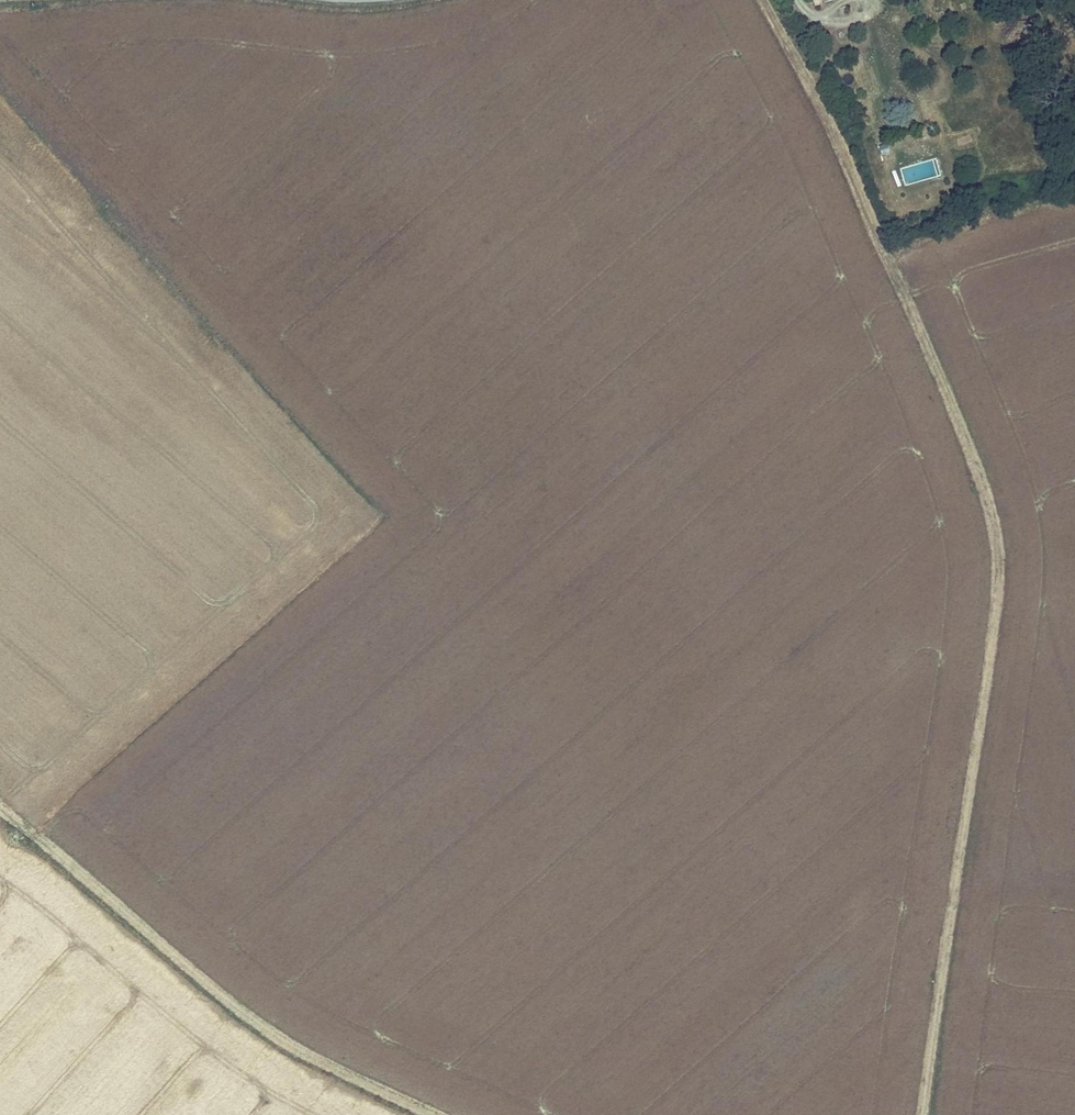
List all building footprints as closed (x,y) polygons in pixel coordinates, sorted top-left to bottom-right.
[(878,144),(883,156),(891,153),(886,142),(878,144)]
